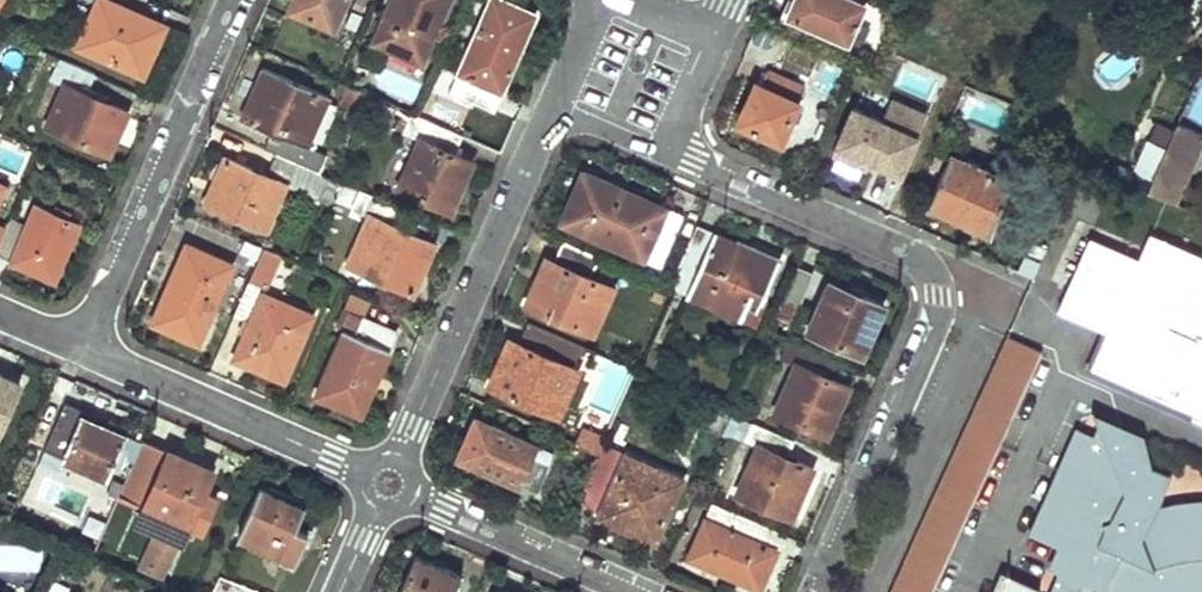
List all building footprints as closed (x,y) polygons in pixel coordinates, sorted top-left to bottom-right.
[(72,40),(139,70),(152,41),(147,39),(158,17),(122,0),(91,0),(72,40)] [(333,31),(347,0),(294,0),(289,11),(333,31)] [(423,64),(453,0),(379,0),(391,5),(374,42),(423,64)] [(493,113),(537,18),(501,0),(492,0),(450,92),(493,113)] [(784,13),(846,41),(864,0),(790,0),(784,13)] [(60,79),(41,120),(102,149),(122,107),(82,88),(91,68),(56,51),(46,72),(60,79)] [(813,59),(809,98),(834,101),(839,62),(813,59)] [(270,133),(263,149),(273,153),(295,163),(326,97),(263,67),(239,120),(270,133)] [(753,82),(736,120),(779,138),(801,86),(766,71),(760,85),(753,82)] [(898,179),(928,109),(893,95),(885,114),(852,100),(830,151),(898,179)] [(462,138),(412,115),(404,132),(420,140),(398,188),(448,212),(471,162),(454,154),(462,138)] [(1175,126),(1152,177),(1181,191),(1201,144),(1201,138),(1175,126)] [(2,167),(18,174),(26,152),(10,146),(2,167)] [(208,201),(264,228),(285,184),(298,190),(308,169),(295,163),(273,153),(266,169),(225,150),(212,178),(218,181),(208,201)] [(1013,180),(953,153),(930,206),(989,233),(1013,180)] [(563,216),(661,261),(683,212),(585,167),(563,216)] [(47,272),(73,216),(31,196),(21,218),(5,210),(2,217),(0,221),(0,250),(47,272)] [(401,229),(408,215),(367,196),(359,214),(365,217),(344,263),(411,294),(433,244),(401,229)] [(741,239),(696,219),(680,256),(699,264),(688,289),(741,313),(752,288),(763,293),(777,263),(738,246),(741,239)] [(1201,417),(1201,252),(1148,227),(1136,254),(1088,232),(1056,304),(1100,324),(1082,364),(1201,417)] [(148,315),(196,337),(232,259),(184,237),(148,315)] [(526,299),(595,331),(615,286),(591,275),(601,254),(564,238),(554,260),(546,257),(526,299)] [(789,320),(812,270),(797,263),(775,313),(789,320)] [(228,352),(279,376),(309,311),(261,289),(265,280),(247,271),(231,308),(246,315),(228,352)] [(861,351),(883,303),(829,278),(807,327),(861,351)] [(349,309),(311,391),(356,412),(394,329),(349,309)] [(490,381),(559,412),(580,365),(556,354),(565,334),(528,317),(518,339),(511,335),(490,381)] [(773,411),(825,435),(848,385),(830,376),(838,359),(787,336),(779,355),(795,363),(773,411)] [(1039,353),(1004,338),(890,591),(933,591),(1039,353)] [(0,369),(0,415),(17,376),(0,369)] [(101,420),(57,401),(38,444),(100,472),(122,421),(105,413),(101,420)] [(1160,508),(1160,503),(1171,474),(1151,466),(1143,434),(1092,412),(1103,441),(1075,429),(1029,536),(1057,548),(1048,570),(1059,575),(1052,591),(1201,591),(1201,503),(1187,503),(1160,508)] [(458,453),(534,487),(546,460),(529,452),(534,440),(475,414),(458,453)] [(733,490),(787,515),(810,463),(784,452),(791,437),(750,418),(742,435),(755,441),(733,490)] [(208,464),(139,433),(115,487),(140,498),(134,510),(179,530),(208,464)] [(594,514),(652,540),(681,474),(600,439),(575,495),(598,505),(594,514)] [(310,503),(253,479),(232,527),(289,552),(310,503)] [(701,560),(757,585),(775,545),(763,540),(770,525),(726,505),(701,560)] [(135,559),(157,569),(173,533),(155,525),(147,543),(142,541),(135,559)] [(43,546),(0,544),(0,571),(42,573),(43,546)] [(417,547),(396,591),(450,591),(461,567),(417,547)] [(221,591),(277,591),(277,590),(220,566),(210,587),(221,591)] [(992,591),(1040,591),(1042,588),(1001,570),(992,591)]
